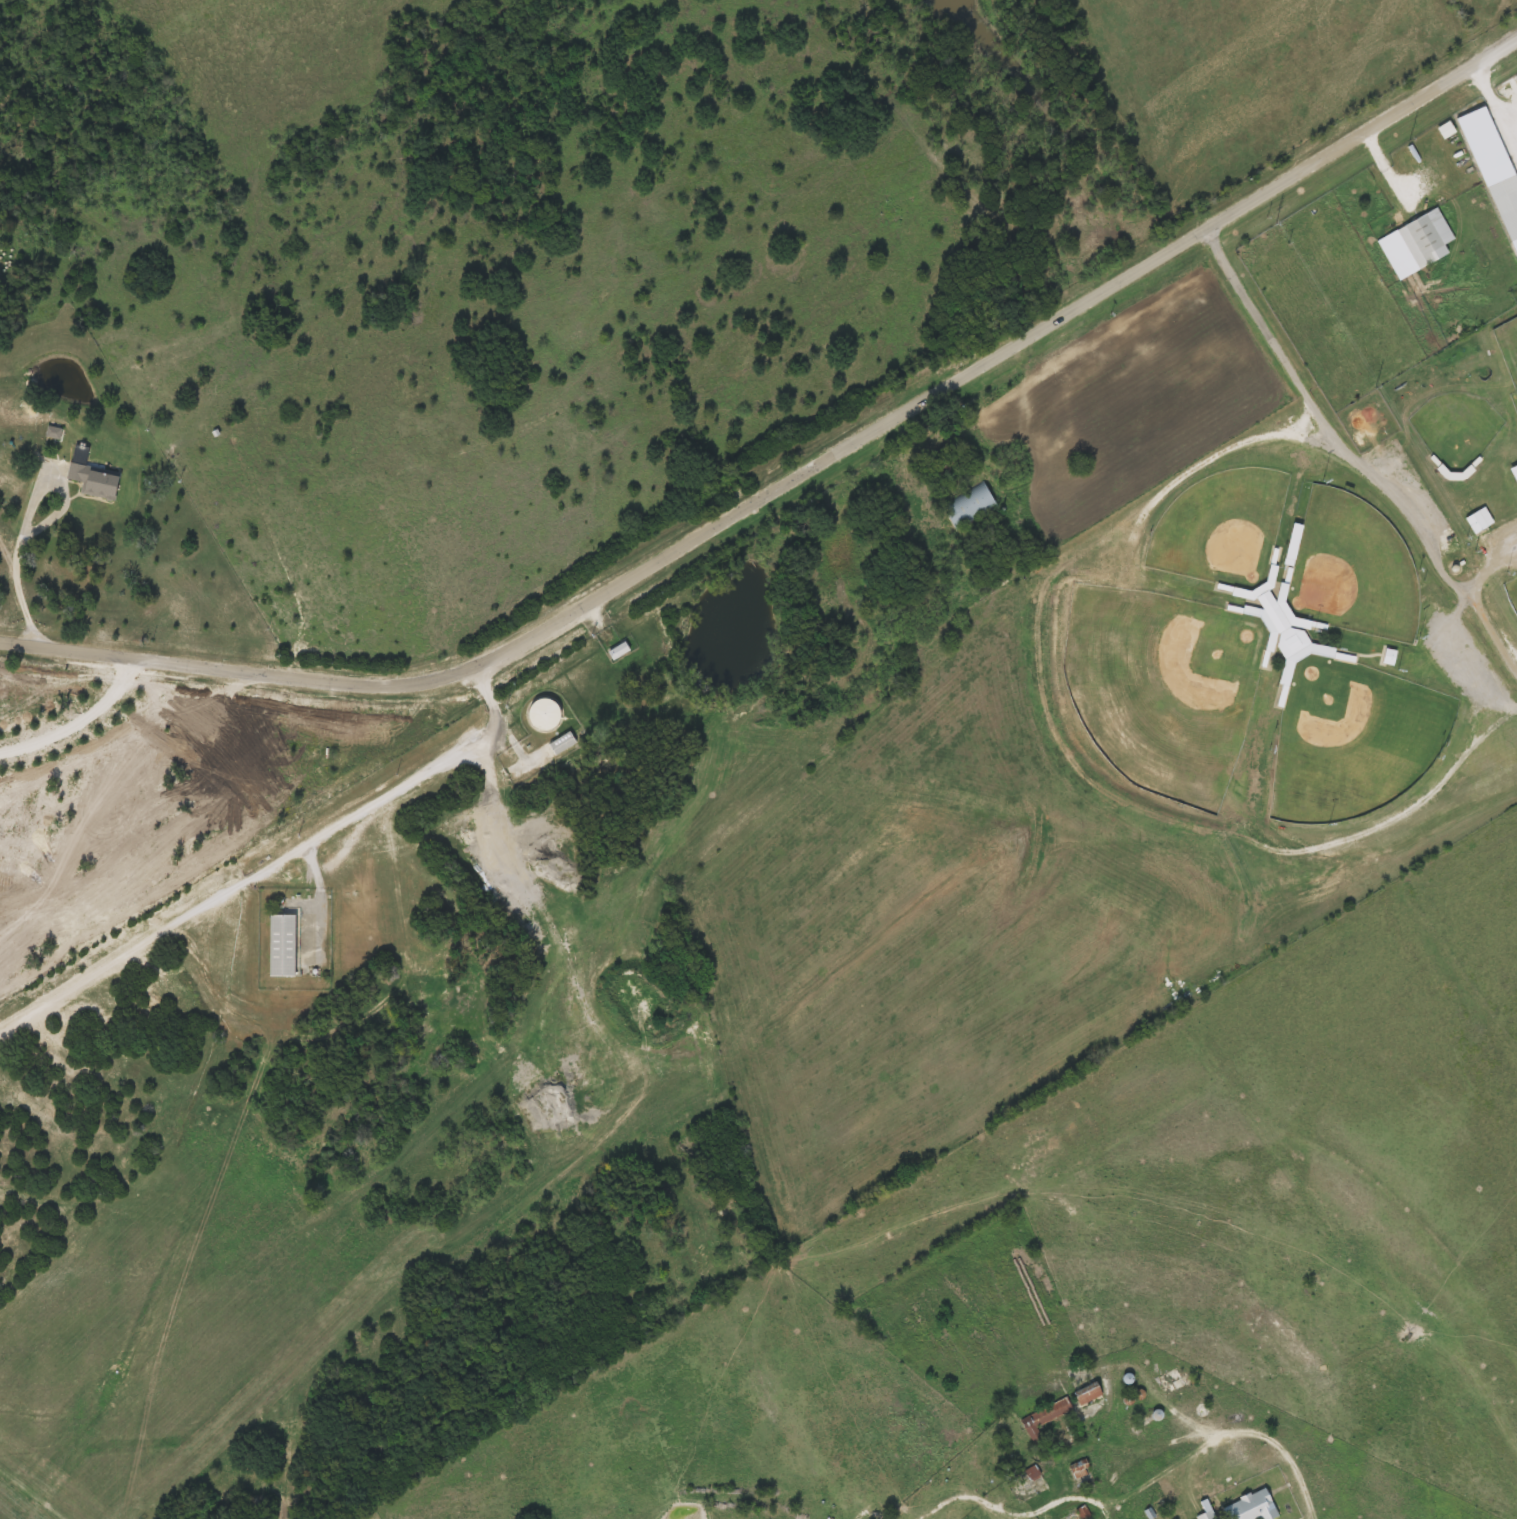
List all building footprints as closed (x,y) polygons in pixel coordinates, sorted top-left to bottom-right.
[(1489,186),(1510,241),(1516,239),(1516,175),(1489,186)] [(1398,230),(1420,270),(1436,260),(1431,252),(1445,245),(1427,214),(1398,230)] [(47,437),(62,439),(63,428),(48,426),(47,437)] [(83,494),(116,499),(121,473),(70,464),(68,479),(85,482),(83,494)] [(957,530),(998,506),(984,482),(943,507),(957,530)] [(1466,518),(1475,536),(1489,529),(1480,511),(1466,518)] [(609,652),(615,660),(631,650),(625,641),(609,652)] [(1385,664),(1394,664),(1394,651),(1386,651),(1385,664)] [(556,725),(560,721),(561,716),(561,711),(559,706),(556,702),(551,699),(545,698),(541,699),(536,702),(533,705),(531,710),(530,714),(531,719),(534,723),(537,727),(542,729),(546,729),(552,728),(556,725)] [(570,729),(549,742),(556,753),(577,740),(570,729)] [(295,913),(271,913),(271,974),(295,974),(295,913)] [(1165,1395),(1187,1384),(1178,1367),(1156,1378),(1165,1395)] [(1080,1406),(1104,1397),(1098,1383),(1074,1392),(1080,1406)] [(1029,1414),(1032,1421),(1026,1424),(1035,1445),(1044,1441),(1038,1426),(1073,1411),(1067,1398),(1029,1414)] [(1078,1481),(1092,1475),(1087,1464),(1073,1470),(1078,1481)] [(1041,1475),(1035,1465),(1026,1471),(1031,1481),(1041,1475)] [(1223,1504),(1230,1518),(1256,1518),(1261,1517),(1262,1518),(1270,1518),(1281,1514),(1268,1485),(1223,1504)] [(1195,1516),(1196,1518),(1219,1518),(1214,1507),(1195,1516)]
